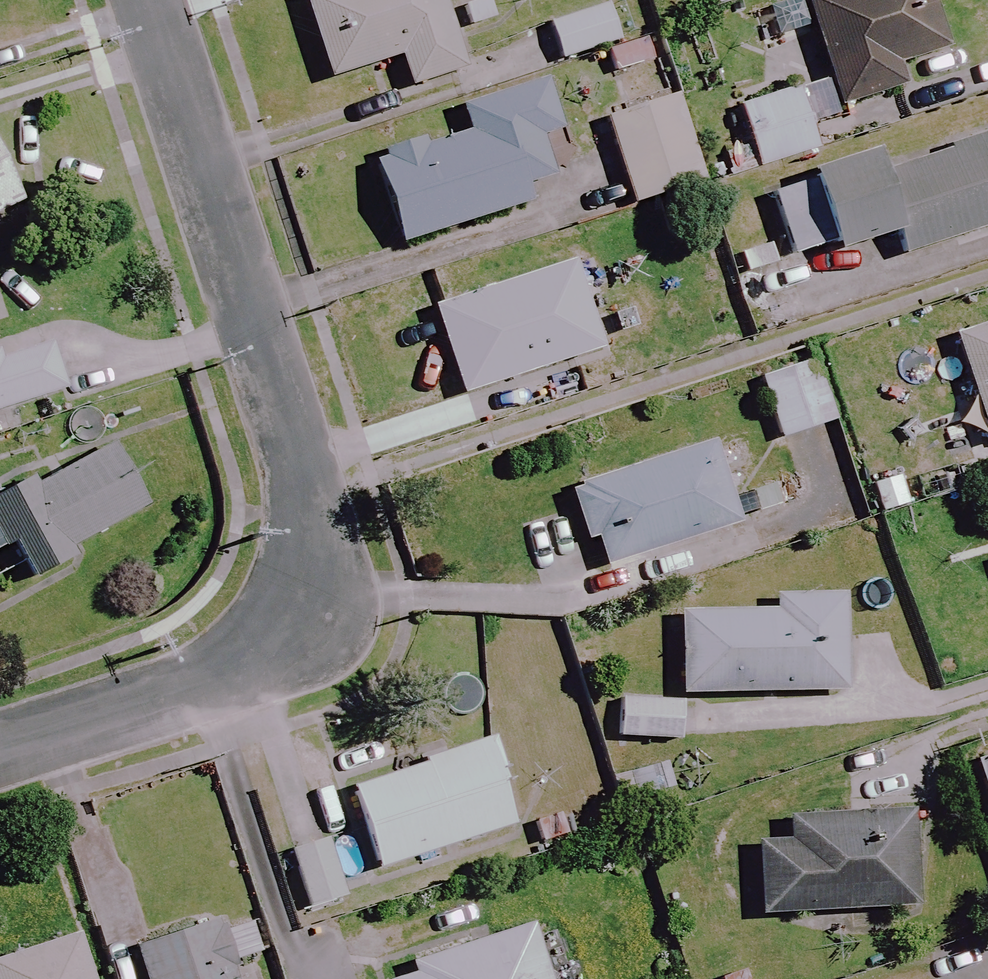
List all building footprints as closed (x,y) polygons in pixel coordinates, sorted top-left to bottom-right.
[(441,0),(299,0),(326,82),(395,59),(405,91),(464,72),(441,0)] [(713,9),(739,0),(710,0),(713,9)] [(927,0),(801,0),(836,110),(901,89),(894,68),(943,52),(927,0)] [(614,44),(603,8),(548,25),(560,61),(614,44)] [(645,40),(604,55),(613,81),(654,67),(645,40)] [(556,125),(542,83),(456,110),(462,128),(368,158),(397,248),(468,226),(525,208),(518,183),(547,174),(534,132),(556,125)] [(815,150),(796,91),(736,111),(756,169),(815,150)] [(899,260),(987,228),(987,127),(882,164),(867,169),(863,157),(804,178),(768,191),(791,258),(828,245),(832,256),(890,236),(899,260)] [(0,170),(0,213),(17,205),(0,170)] [(600,351),(572,265),(431,311),(459,397),(600,351)] [(951,339),(985,446),(987,445),(987,327),(951,339)] [(833,424),(813,361),(757,378),(777,441),(833,424)] [(736,524),(710,443),(566,490),(593,571),(736,524)] [(109,448),(39,485),(34,477),(0,495),(0,551),(9,546),(28,582),(72,559),(67,550),(142,510),(109,448)] [(842,692),(840,597),(771,598),(771,612),(676,614),(678,696),(842,692)] [(682,701),(622,698),(620,737),(680,740),(682,701)] [(506,828),(478,744),(347,787),(374,871),(506,828)] [(971,763),(987,827),(987,759),(971,763)] [(671,791),(665,764),(610,776),(616,803),(671,791)] [(914,909),(909,813),(753,822),(758,918),(914,909)] [(341,900),(323,838),(288,849),(306,910),(341,900)] [(216,923),(135,947),(144,978),(232,978),(216,923)] [(526,927),(381,975),(382,978),(576,978),(564,940),(534,950),(526,927)] [(78,938),(0,962),(0,978),(90,978),(78,938)]
